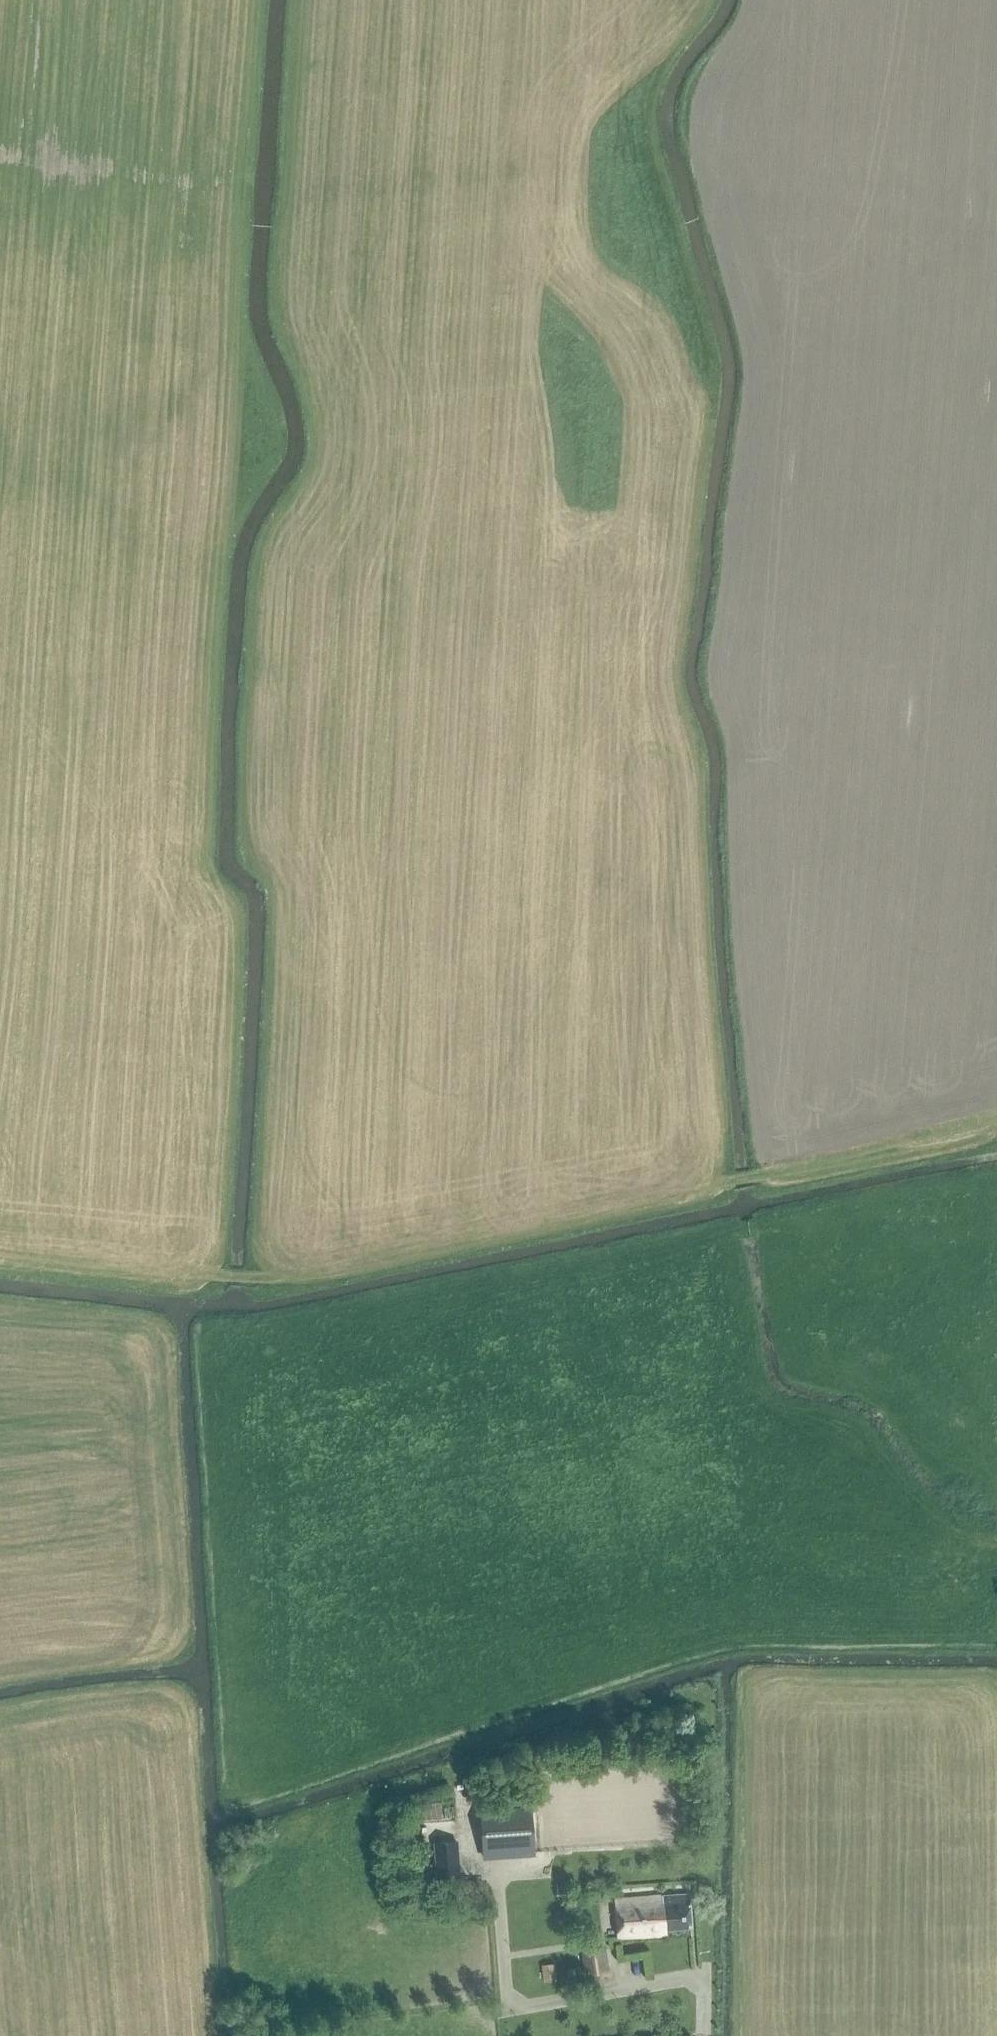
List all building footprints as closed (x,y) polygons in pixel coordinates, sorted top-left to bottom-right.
[(532,1852),(529,1807),(481,1811),(484,1855),(532,1852)] [(456,1842),(434,1843),(437,1883),(459,1882),(456,1842)] [(614,1901),(618,1938),(666,1934),(665,1929),(690,1927),(687,1894),(614,1901)] [(604,1959),(584,1961),(585,1973),(606,1971),(604,1959)] [(556,1981),(554,1964),(541,1966),(543,1983),(556,1981)]
